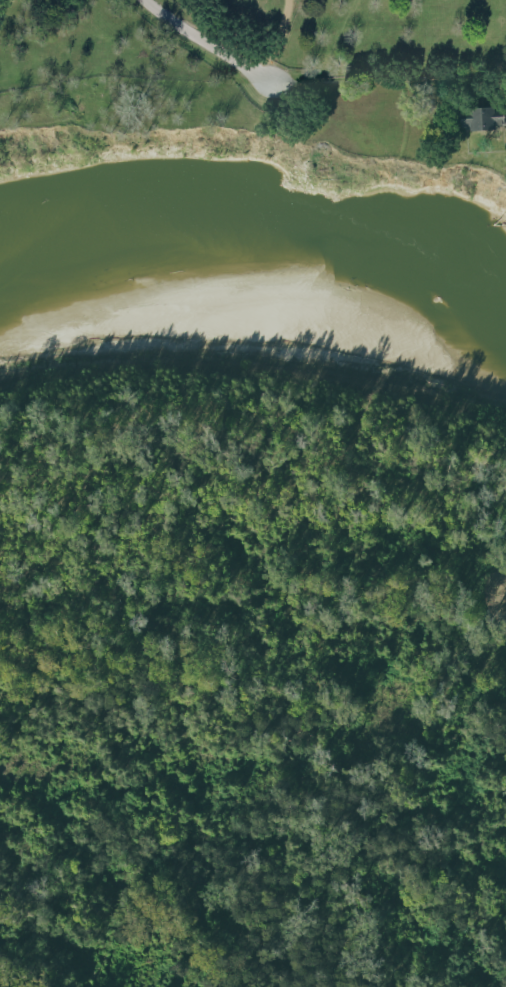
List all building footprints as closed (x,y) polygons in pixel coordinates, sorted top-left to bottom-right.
[(505,109),(467,110),(467,118),(461,118),(462,132),(497,130),(497,126),(505,126),(505,110),(505,109)]
